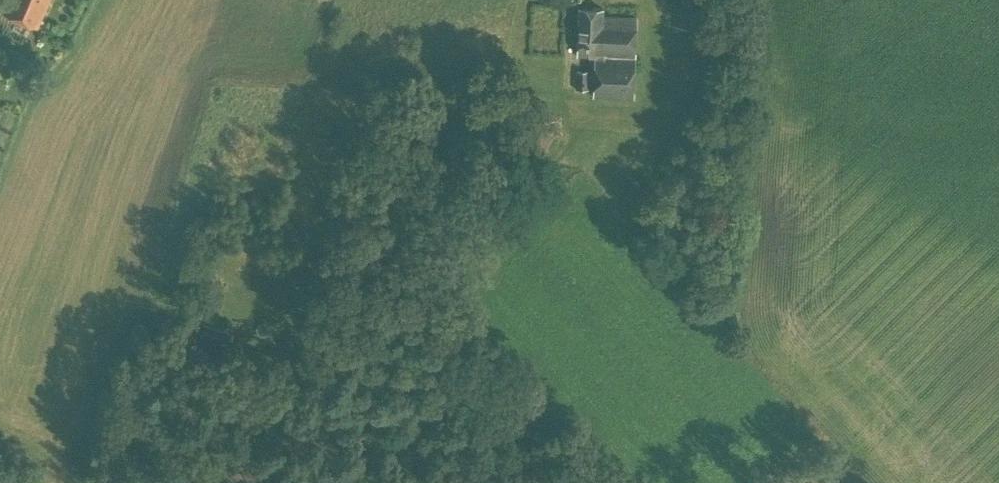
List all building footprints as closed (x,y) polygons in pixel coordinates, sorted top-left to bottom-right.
[(50,0),(8,0),(3,10),(39,25),(50,0)] [(634,97),(637,17),(603,16),(604,8),(580,7),(578,55),(596,56),(595,96),(634,97)] [(576,70),(575,88),(589,89),(590,70),(576,70)] [(224,349),(229,334),(204,325),(199,340),(224,349)]
